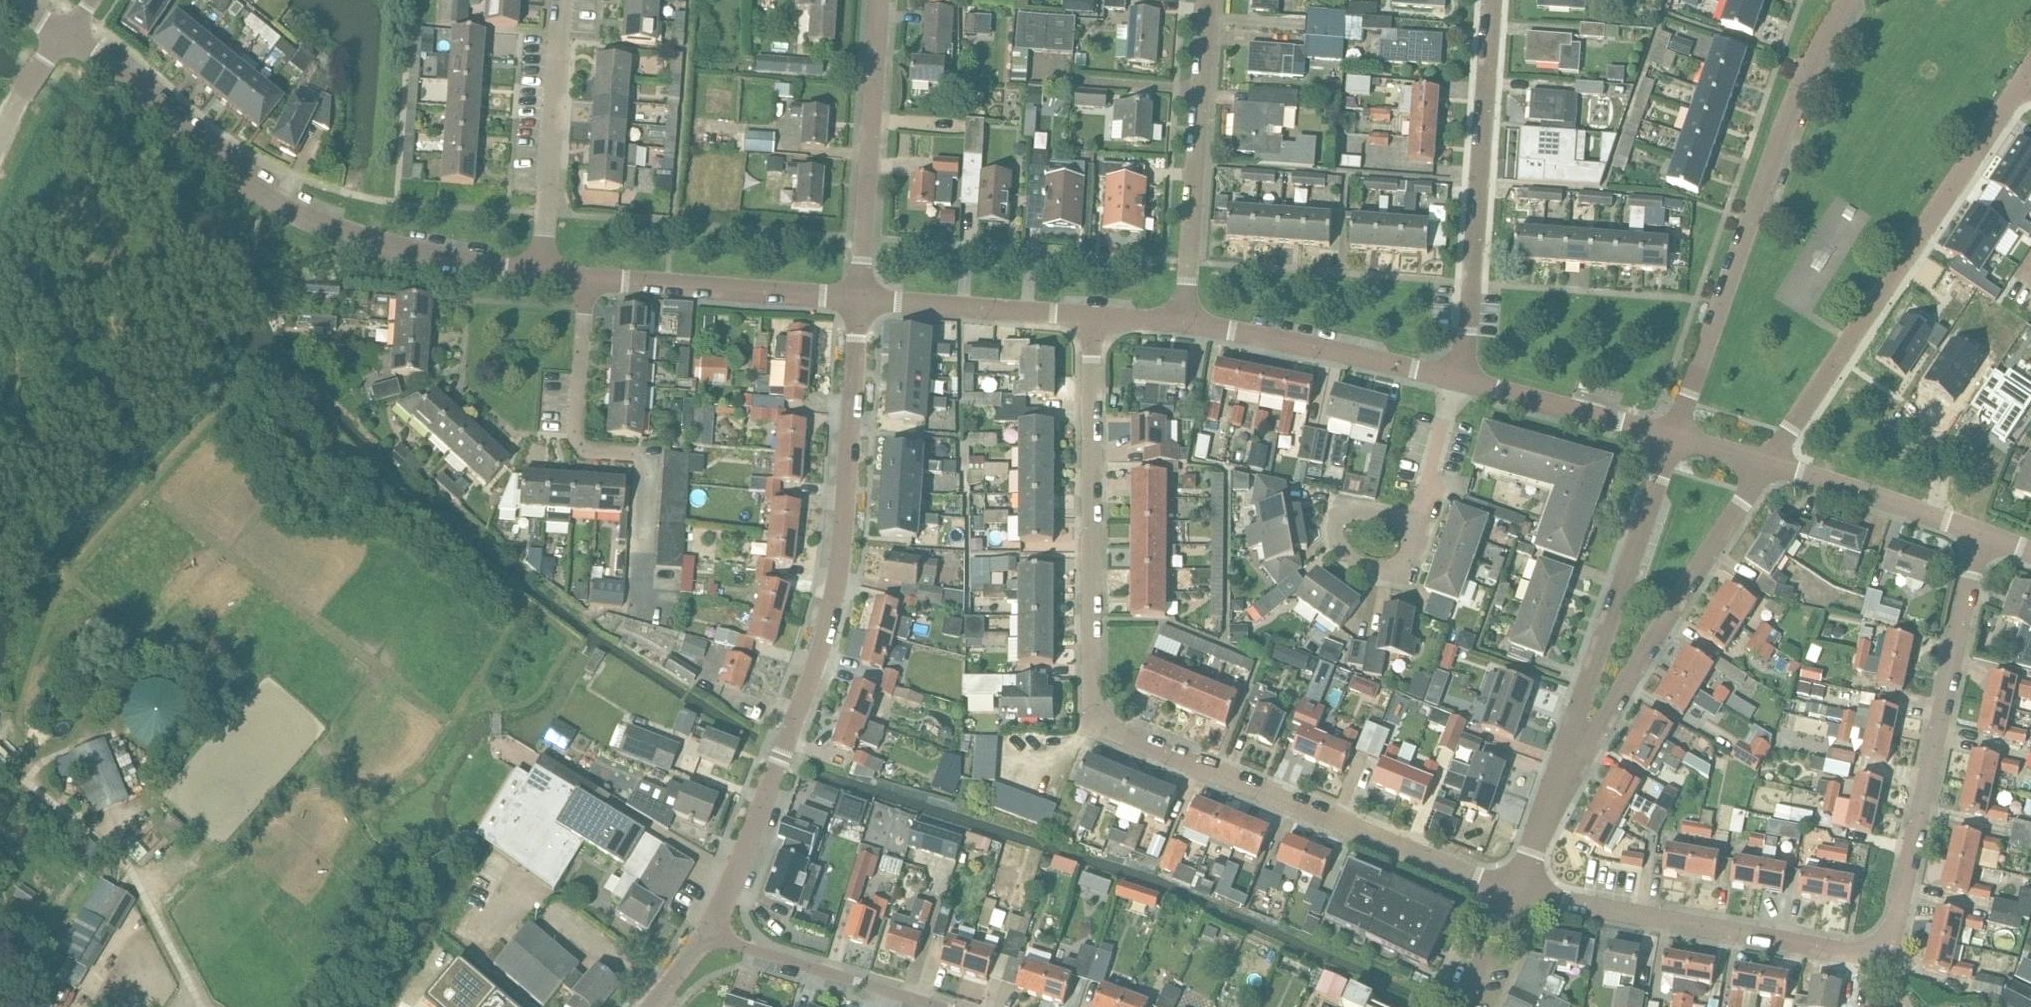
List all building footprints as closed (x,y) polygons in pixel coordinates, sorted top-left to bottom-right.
[(148,38),(174,0),(143,0),(135,12),(133,10),(123,25),(137,34),(139,32),(148,38)] [(213,5),(223,13),(231,4),(226,0),(217,0),(213,5)] [(441,23),(456,24),(458,0),(443,0),(441,23)] [(519,3),(487,0),(485,26),(518,28),(519,3)] [(624,21),(657,23),(658,1),(639,0),(625,0),(624,21)] [(798,12),(812,13),(810,43),(831,44),(834,0),(799,0),(798,12)] [(1064,12),(1094,14),(1095,0),(1064,0),(1064,12)] [(1127,0),(1105,0),(1105,9),(1126,10),(1127,0)] [(1253,11),(1279,13),(1280,0),(1253,0),(1253,11)] [(1426,8),(1446,10),(1446,0),(1394,0),(1393,6),(1426,8)] [(1558,10),(1587,12),(1588,0),(1538,0),(1538,9),(1558,10)] [(1766,0),(1732,0),(1731,2),(1761,13),(1766,0)] [(1753,36),(1761,13),(1731,2),(1723,26),(1753,36)] [(236,4),(229,13),(236,19),(244,9),(236,4)] [(1654,5),(1651,15),(1658,17),(1662,7),(1654,5)] [(1347,6),(1347,17),(1368,18),(1369,7),(1347,6)] [(952,11),(948,11),(928,9),(926,46),(932,46),(931,62),(914,61),(913,83),(945,86),(946,64),(953,65),(954,46),(949,46),(952,11)] [(1131,11),(1127,62),(1156,64),(1159,13),(1131,11)] [(675,13),(675,24),(684,25),(685,14),(675,13)] [(169,57),(192,28),(177,15),(153,44),(169,57)] [(1012,18),(966,15),(965,35),(975,36),(975,40),(982,40),(983,23),(1005,25),(1004,42),(1010,42),(1012,18)] [(1019,15),(1016,50),(1013,50),(1011,82),(1027,83),(1029,51),(1073,54),(1076,19),(1019,15)] [(1393,20),(1368,18),(1347,17),(1345,39),(1345,41),(1363,42),(1364,30),(1392,32),(1393,20)] [(1333,39),(1334,19),(1307,18),(1306,37),(1333,39)] [(622,42),(642,44),(655,45),(657,23),(624,21),(622,42)] [(259,37),(266,28),(259,23),(252,32),(259,37)] [(684,35),(683,35),(684,25),(675,24),(674,35),(672,35),(671,46),(683,47),(684,35)] [(1582,39),(1607,41),(1608,27),(1583,25),(1582,39)] [(192,28),(169,57),(184,69),(207,40),(192,28)] [(273,34),(266,28),(259,37),(265,43),(273,34)] [(409,54),(419,55),(421,29),(411,28),(409,54)] [(485,34),(451,31),(449,56),(483,59),(485,34)] [(1660,32),(1655,48),(1667,51),(1672,36),(1660,32)] [(1382,63),(1388,63),(1407,65),(1408,63),(1442,66),(1444,36),(1399,33),(1399,43),(1383,42),(1382,63)] [(1559,72),(1579,74),(1582,47),(1573,46),(1574,38),(1548,35),(1528,34),(1526,64),(1560,66),(1559,72)] [(1694,42),(1676,36),(1671,50),(1689,57),(1694,42)] [(1333,39),(1306,37),(1305,48),(1270,46),(1251,45),(1249,75),(1269,76),(1305,78),(1306,59),(1344,62),(1345,41),(1345,39),(1333,39)] [(184,69),(199,81),(222,52),(207,40),(184,69)] [(296,52),(281,40),(274,49),(285,58),(282,62),(285,65),(289,62),(296,52)] [(1709,66),(1739,77),(1747,53),(1718,43),(1709,66)] [(1676,55),(1667,51),(1655,48),(1650,63),(1670,71),(1676,55)] [(298,54),(290,65),(303,75),(315,59),(302,49),(298,54)] [(222,52),(199,81),(214,93),(237,64),(222,52)] [(1076,55),(1075,68),(1086,68),(1086,55),(1076,55)] [(481,84),(483,59),(449,56),(447,82),(481,84)] [(757,57),(756,73),(823,77),(824,61),(790,59),(757,57)] [(595,80),(628,82),(630,60),(597,58),(595,80)] [(237,64),(214,93),(229,105),(252,76),(237,64)] [(1701,90),(1731,100),(1739,77),(1709,66),(1701,90)] [(669,85),(679,86),(680,87),(681,76),(670,75),(669,85)] [(244,117),(267,88),(252,76),(229,105),(244,117)] [(1371,80),(1348,78),(1347,94),(1370,96),(1371,80)] [(1639,94),(1650,98),(1655,82),(1644,79),(1639,94)] [(594,101),(627,104),(628,82),(595,80),(594,101)] [(1327,81),(1326,95),(1341,96),(1341,82),(1327,81)] [(481,84),(447,82),(445,107),(479,110),(481,84)] [(1542,122),(1541,130),(1561,131),(1574,132),(1577,95),(1603,97),(1603,99),(1631,101),(1632,87),(1613,86),(1597,84),(1577,83),(1576,95),(1532,92),(1530,121),(1542,122)] [(776,84),(775,96),(789,98),(790,86),(776,84)] [(679,86),(669,85),(669,96),(678,97),(679,86)] [(1028,86),(1027,110),(1035,110),(1035,106),(1042,107),(1044,87),(1038,87),(1029,86),(1028,86)] [(267,88),(244,117),(259,130),(283,101),(267,88)] [(1413,114),(1438,116),(1440,92),(1401,89),(1400,113),(1413,114)] [(1693,113),(1723,123),(1731,100),(1701,90),(1693,113)] [(1106,94),(1077,92),(1076,107),(1105,109),(1106,94)] [(1154,106),(1155,94),(1114,92),(1114,103),(1154,106)] [(1236,128),(1235,151),(1258,153),(1258,164),(1314,167),(1316,139),(1297,138),(1297,145),(1282,144),(1282,139),(1273,138),(1274,129),(1283,129),(1284,109),(1297,110),(1299,94),(1269,92),(1268,108),(1257,107),(1249,106),(1237,106),(1236,128)] [(1645,113),(1650,98),(1639,94),(1634,109),(1645,113)] [(329,133),(331,100),(322,95),(315,110),(294,99),(272,142),(282,147),(280,150),(296,157),(304,142),(301,140),(309,123),(328,133),(329,133)] [(592,123),(625,126),(627,104),(594,101),(592,123)] [(1326,103),(1325,113),(1325,119),(1328,119),(1335,119),(1335,103),(1326,103)] [(815,107),(795,105),(793,105),(792,116),(802,117),(799,147),(824,149),(827,113),(814,112),(815,107)] [(1153,107),(1133,105),(1115,105),(1115,123),(1125,124),(1124,142),(1130,142),(1150,143),(1153,107)] [(477,135),(479,110),(445,107),(443,132),(477,135)] [(1025,110),(1023,141),(1034,142),(1036,110),(1035,110),(1027,110),(1025,110)] [(1391,112),(1363,110),(1363,118),(1371,118),(1370,121),(1391,123),(1391,112)] [(1685,137),(1715,147),(1723,123),(1693,113),(1685,137)] [(1348,134),(1349,114),(1340,114),(1338,134),(1348,134)] [(1411,139),(1436,140),(1438,116),(1413,114),(1411,139)] [(668,118),(667,129),(676,129),(677,119),(668,118)] [(625,126),(592,123),(591,145),(623,147),(625,126)] [(1628,125),(1622,141),(1634,145),(1639,129),(1628,125)] [(650,128),(649,138),(664,139),(665,129),(650,128)] [(675,140),(676,129),(667,129),(666,139),(675,140)] [(1522,130),(1520,161),(1546,163),(1545,183),(1601,187),(1607,167),(1575,165),(1577,134),(1522,130)] [(476,160),(477,135),(443,132),(441,158),(476,160)] [(774,135),(737,133),(735,152),(773,153),(774,135)] [(967,134),(965,156),(983,157),(985,135),(967,134)] [(1389,135),(1369,134),(1369,145),(1388,146),(1389,135)] [(1677,160),(1707,170),(1715,147),(1685,137),(1677,160)] [(2005,160),(2030,178),(2030,144),(2020,137),(2005,160)] [(1410,163),(1415,163),(1434,165),(1436,140),(1411,139),(1410,163)] [(1624,172),(1634,145),(1622,141),(1613,168),(1624,172)] [(638,148),(623,147),(591,145),(589,167),(635,170),(635,169),(636,169),(638,148)] [(1034,150),(1033,166),(1049,167),(1050,152),(1034,150)] [(1362,158),(1341,157),(1340,168),(1361,169),(1362,158)] [(441,158),(439,183),(474,186),(476,160),(441,158)] [(767,158),(766,173),(782,174),(783,159),(767,158)] [(934,178),(914,176),(912,205),(934,207),(934,205),(951,207),(953,181),(958,181),(960,162),(935,160),(934,178)] [(1669,183),(1680,187),(1699,194),(1707,170),(1677,160),(1669,183)] [(1989,184),(2003,193),(1996,203),(2024,222),(2030,212),(2030,207),(2028,204),(2030,200),(2030,178),(2005,160),(1989,184)] [(664,161),(663,171),(673,172),(674,163),(674,162),(666,161),(664,161)] [(1045,227),(1076,229),(1082,229),(1085,184),(1086,164),(1067,163),(1066,179),(1048,178),(1049,169),(1030,168),(1028,209),(1040,210),(1041,205),(1047,205),(1045,227)] [(1108,179),(1106,211),(1104,231),(1144,234),(1148,181),(1144,181),(1145,167),(1125,166),(1100,164),(1099,178),(1108,179)] [(798,177),(796,207),(820,209),(823,173),(810,172),(810,167),(789,165),(788,176),(798,177)] [(635,170),(589,167),(587,188),(633,192),(635,170)] [(663,171),(657,171),(655,192),(671,193),(672,183),(673,172),(663,171)] [(1241,181),(1258,182),(1259,172),(1242,171),(1241,181)] [(1259,172),(1258,182),(1275,184),(1276,173),(1259,172)] [(964,185),(962,205),(980,206),(979,222),(1010,224),(1011,204),(1013,175),(982,174),(964,173),(964,185)] [(1309,186),(1310,175),(1293,174),(1292,185),(1309,186)] [(1309,186),(1325,188),(1326,176),(1310,175),(1309,186)] [(1384,182),(1365,180),(1365,191),(1383,192),(1384,182)] [(1405,216),(1407,193),(1407,183),(1384,182),(1383,192),(1401,192),(1401,196),(1398,196),(1397,215),(1405,216)] [(1432,185),(1407,183),(1407,193),(1432,195),(1432,185)] [(1546,191),(1529,190),(1529,200),(1545,201),(1546,191)] [(1546,191),(1545,201),(1562,203),(1563,192),(1546,191)] [(1579,204),(1596,205),(1596,194),(1580,193),(1579,204)] [(1596,194),(1596,205),(1612,206),(1613,195),(1596,194)] [(1646,209),(1647,198),(1630,197),(1629,208),(1646,209)] [(1646,209),(1663,210),(1664,199),(1647,198),(1646,209)] [(1960,228),(1996,252),(2010,231),(2015,235),(2019,230),(2030,238),(2030,237),(2030,228),(2024,223),(2024,222),(1996,203),(1989,214),(1975,205),(1960,228)] [(1256,211),(1231,209),(1229,240),(1254,242),(1256,211)] [(1619,238),(1617,269),(1642,270),(1645,239),(1643,239),(1646,211),(1632,209),(1629,238),(1619,238)] [(941,211),(941,224),(956,225),(956,211),(941,211)] [(1256,211),(1254,242),(1279,244),(1282,213),(1256,211)] [(1282,213),(1279,244),(1305,246),(1307,215),(1282,213)] [(1307,215),(1305,246),(1330,247),(1333,217),(1307,215)] [(1353,219),(1351,249),(1377,251),(1379,220),(1354,218),(1353,219)] [(1379,220),(1377,251),(1402,253),(1405,222),(1379,220)] [(1405,222),(1402,253),(1428,255),(1430,224),(1405,222)] [(1960,228),(1944,251),(1957,260),(1950,270),(1996,301),(2001,293),(1985,283),(1989,277),(1982,272),(1996,252),(1960,228)] [(1541,263),(1543,232),(1518,230),(1516,261),(1541,263)] [(1566,265),(1569,234),(1543,232),(1541,263),(1566,265)] [(1592,267),(1594,236),(1569,234),(1566,265),(1592,267)] [(1594,236),(1592,267),(1617,269),(1619,238),(1594,236)] [(1645,239),(1642,270),(1668,272),(1670,241),(1645,239)] [(288,279),(287,292),(339,296),(340,283),(288,279)] [(1960,281),(1949,298),(1965,308),(1976,291),(1960,281)] [(429,326),(431,301),(397,298),(395,324),(429,326)] [(616,311),(614,336),(648,338),(650,313),(616,311)] [(692,316),(678,315),(676,341),(690,342),(692,316)] [(336,331),(337,319),(311,317),(310,329),(336,331)] [(704,317),(704,331),(714,331),(715,318),(704,317)] [(1906,318),(1879,358),(1906,375),(1928,343),(1937,349),(1948,333),(1937,326),(1931,335),(1906,318)] [(298,319),(297,327),(308,328),(308,320),(298,319)] [(394,349),(428,351),(429,326),(395,324),(394,349)] [(776,338),(775,353),(774,361),(786,362),(786,364),(809,366),(811,340),(807,340),(808,328),(790,327),(789,339),(776,338)] [(896,331),(894,354),(931,356),(951,358),(951,347),(931,346),(932,334),(896,331)] [(753,351),(752,361),(752,362),(766,363),(768,335),(757,334),(755,351),(753,351)] [(614,336),(613,361),(647,363),(648,338),(614,336)] [(1954,340),(1925,383),(1954,403),(1983,360),(1954,340)] [(1022,366),(1022,376),(1055,376),(1055,354),(1031,354),(1031,343),(1003,343),(1002,363),(1002,366),(1022,366)] [(1000,363),(1001,347),(974,346),(973,361),(1000,363)] [(392,374),(406,375),(426,377),(428,351),(394,349),(392,374)] [(680,351),(678,366),(687,367),(688,367),(689,352),(680,351)] [(929,378),(931,356),(894,354),(893,376),(929,378)] [(1135,385),(1161,387),(1164,356),(1138,354),(1135,385)] [(1164,356),(1161,387),(1159,404),(1158,414),(1174,416),(1175,406),(1167,405),(1169,388),(1186,389),(1189,358),(1164,356)] [(696,361),(694,379),(696,379),(700,380),(699,383),(713,384),(726,385),(727,361),(714,360),(701,359),(701,361),(696,361)] [(647,363),(613,361),(611,386),(645,388),(647,363)] [(765,374),(766,363),(752,362),(752,361),(739,361),(738,375),(751,376),(751,373),(765,374)] [(1225,389),(1238,392),(1243,368),(1219,363),(1207,421),(1218,423),(1225,389)] [(786,366),(771,365),(767,364),(766,377),(770,377),(769,388),(770,388),(770,395),(785,396),(784,402),(802,403),(803,391),(807,391),(809,366),(786,364),(786,366)] [(687,367),(678,366),(677,382),(686,383),(687,367)] [(964,376),(974,376),(974,367),(964,367),(964,376)] [(1267,373),(1243,368),(1238,392),(1262,397),(1267,373)] [(1971,408),(1981,414),(1978,418),(1981,420),(1979,422),(1981,423),(1982,421),(1991,427),(1993,424),(1997,427),(1993,434),(2006,443),(2030,406),(2030,385),(2025,382),(2010,371),(2005,378),(1996,372),(1971,408)] [(1262,397),(1284,401),(1286,402),(1291,377),(1267,373),(1262,397)] [(928,399),(929,378),(893,376),(891,397),(928,399)] [(974,397),(974,376),(964,376),(964,408),(1003,408),(1003,397),(974,397)] [(1015,398),(1028,398),(1028,397),(1055,397),(1055,376),(1022,376),(1010,376),(1010,388),(1016,388),(1015,398)] [(1315,382),(1291,377),(1286,402),(1284,401),(1278,434),(1289,436),(1295,403),(1310,406),(1315,382)] [(370,388),(375,403),(401,395),(397,380),(370,388)] [(611,386),(609,411),(643,414),(645,388),(611,386)] [(1329,421),(1354,428),(1362,400),(1353,397),(1354,393),(1337,389),(1329,421)] [(412,419),(413,418),(431,435),(454,410),(435,393),(426,403),(418,395),(396,405),(412,419)] [(740,396),(739,408),(753,409),(753,397),(740,396)] [(891,397),(889,420),(926,422),(927,410),(947,411),(948,401),(928,399),(891,397)] [(1371,402),(1362,400),(1354,428),(1351,439),(1351,440),(1363,444),(1366,431),(1380,435),(1389,402),(1372,398),(1371,402)] [(684,400),(683,415),(693,417),(694,406),(694,400),(684,400)] [(671,401),(670,413),(681,414),(682,402),(671,401)] [(1158,414),(1159,404),(1142,402),(1141,413),(1158,414)] [(694,406),(693,417),(692,431),(690,446),(711,447),(714,408),(703,407),(694,406)] [(1242,427),(1245,410),(1234,408),(1231,425),(1242,427)] [(472,427),(454,410),(431,435),(449,452),(472,427)] [(775,452),(802,454),(805,425),(784,423),(785,412),(772,411),(751,410),(750,422),(771,423),(771,424),(778,424),(775,452)] [(1016,424),(1017,410),(995,410),(995,423),(1016,424)] [(643,414),(609,411),(607,436),(641,439),(643,414)] [(1265,431),(1269,414),(1258,412),(1255,429),(1265,431)] [(693,417),(683,415),(682,431),(692,431),(693,417)] [(1146,462),(1166,462),(1188,463),(1190,450),(1178,450),(1178,449),(1166,449),(1166,422),(1134,422),(1134,450),(1146,450),(1146,462)] [(1054,423),(1021,423),(1021,447),(1054,447),(1054,423)] [(1545,552),(1568,560),(1577,563),(1596,510),(1587,506),(1589,498),(1599,501),(1613,461),(1486,426),(1475,467),(1556,490),(1537,549),(1545,552)] [(491,445),(472,427),(449,452),(468,470),(491,445)] [(1312,463),(1318,431),(1304,428),(1298,460),(1312,463)] [(1318,431),(1312,463),(1323,465),(1329,433),(1318,431)] [(998,434),(969,435),(969,448),(985,447),(985,448),(998,448),(998,434)] [(1200,436),(1196,457),(1207,460),(1211,438),(1200,436)] [(1337,437),(1331,465),(1345,468),(1351,440),(1351,439),(1341,437),(1341,438),(1337,437)] [(401,469),(405,464),(412,456),(400,445),(392,453),(393,454),(389,458),(401,469)] [(509,462),(491,445),(468,470),(486,487),(509,462)] [(1375,445),(1363,498),(1376,501),(1388,448),(1375,445)] [(1020,471),(1054,471),(1054,447),(1021,447),(1020,471)] [(887,448),(886,470),(923,473),(942,474),(943,464),(923,463),(924,450),(887,448)] [(765,492),(779,493),(780,482),(800,484),(802,454),(775,452),(773,480),(750,478),(749,491),(753,492),(753,491),(765,492)] [(1264,471),(1268,456),(1251,452),(1247,468),(1264,471)] [(665,455),(664,467),(690,469),(691,457),(665,455)] [(412,456),(405,464),(416,474),(423,466),(412,456)] [(2015,491),(2030,497),(2030,460),(2028,458),(2023,472),(2015,491)] [(1298,463),(1294,482),(1304,484),(1308,465),(1298,463)] [(985,478),(997,478),(997,464),(970,464),(970,471),(984,471),(985,478)] [(1010,464),(997,464),(997,478),(1010,478),(1010,464)] [(1311,465),(1309,476),(1321,478),(1323,468),(1311,465)] [(663,481),(689,483),(690,469),(664,467),(663,481)] [(886,470),(884,492),(921,495),(923,473),(886,470)] [(1020,495),(1054,495),(1054,471),(1020,471),(1020,495)] [(447,492),(454,484),(441,473),(434,481),(447,492)] [(514,474),(506,492),(498,511),(516,512),(521,508),(546,510),(548,476),(523,474),(523,475),(515,475),(514,474)] [(1134,498),(1166,499),(1166,475),(1134,474),(1134,498)] [(1212,499),(1224,499),(1224,475),(1212,475),(1212,499)] [(571,512),(573,478),(548,476),(546,510),(545,523),(570,525),(571,512)] [(460,477),(454,484),(447,492),(458,502),(465,495),(464,494),(467,490),(468,484),(460,477)] [(1257,509),(1260,527),(1247,530),(1249,540),(1304,529),(1300,508),(1287,510),(1285,502),(1287,490),(1288,490),(1287,483),(1258,477),(1251,508),(1257,509)] [(596,515),(599,480),(573,478),(571,512),(596,515)] [(599,480),(596,515),(621,517),(619,541),(626,542),(628,516),(622,515),(623,502),(624,487),(624,482),(599,480)] [(663,481),(662,493),(688,495),(689,483),(663,481)] [(778,504),(779,493),(765,492),(764,504),(771,505),(769,533),(796,535),(799,506),(778,504)] [(884,492),(883,514),(920,516),(921,495),(884,492)] [(661,505),(687,507),(688,495),(662,493),(661,505)] [(1020,519),(1054,519),(1054,495),(1020,495),(1020,519)] [(1134,522),(1166,522),(1166,499),(1134,498),(1134,522)] [(1449,530),(1481,541),(1488,520),(1485,519),(1486,516),(1489,506),(1467,498),(1462,511),(1457,509),(1449,530)] [(1224,499),(1212,499),(1212,523),(1224,523),(1224,499)] [(686,520),(687,507),(661,505),(660,518),(686,520)] [(1489,506),(1486,516),(1523,529),(1527,519),(1489,506)] [(1010,511),(997,512),(997,525),(1009,525),(1010,511)] [(984,525),(985,525),(997,525),(997,512),(984,512),(984,518),(984,525)] [(883,514),(881,536),(918,539),(919,526),(939,528),(940,517),(920,516),(883,514)] [(1777,516),(1762,540),(1787,557),(1801,536),(1809,538),(1808,540),(1835,548),(1842,525),(1815,516),(1812,525),(1801,521),(1796,528),(1777,516)] [(660,518),(659,532),(685,534),(686,520),(660,518)] [(984,525),(984,518),(975,518),(975,532),(985,532),(985,525),(984,525)] [(1054,519),(1020,519),(1019,543),(1054,543),(1054,519)] [(1134,546),(1166,546),(1166,522),(1134,522),(1134,546)] [(1224,523),(1212,523),(1212,547),(1224,546),(1224,523)] [(531,525),(530,538),(540,538),(540,526),(531,525)] [(1518,539),(1521,529),(1511,525),(1508,535),(1518,539)] [(1869,533),(1842,525),(1835,548),(1849,552),(1843,571),(1856,575),(1869,533)] [(1308,550),(1304,529),(1249,540),(1250,550),(1264,548),(1267,563),(1263,567),(1279,588),(1302,569),(1302,568),(1301,568),(1295,560),(1294,552),(1308,550)] [(1474,562),(1481,541),(1449,530),(1442,551),(1474,562)] [(684,546),(685,534),(659,532),(658,544),(684,546)] [(757,571),(770,574),(772,563),(793,565),(796,535),(769,533),(767,561),(760,561),(757,571)] [(1746,563),(1763,575),(1771,580),(1787,557),(1762,540),(1746,563)] [(1885,571),(1908,579),(1907,584),(1908,589),(1911,592),(1915,593),(1920,592),(1923,590),(1935,555),(1895,542),(1885,571)] [(658,544),(657,556),(683,558),(684,546),(658,544)] [(1535,549),(1520,544),(1517,553),(1533,558),(1535,549)] [(1133,570),(1166,570),(1166,546),(1134,546),(1133,570)] [(1224,546),(1212,547),(1212,571),(1224,571),(1224,546)] [(1442,551),(1435,571),(1467,582),(1474,562),(1442,551)] [(1564,571),(1568,560),(1545,552),(1534,584),(1566,596),(1573,575),(1564,571)] [(542,554),(529,554),(528,568),(541,568),(542,554)] [(617,556),(616,570),(623,571),(624,557),(617,556)] [(683,558),(657,556),(656,569),(683,571),(683,558)] [(917,587),(919,574),(936,577),(938,563),(907,559),(887,556),(883,581),(917,587)] [(1497,557),(1493,568),(1501,571),(1505,560),(1497,557)] [(543,558),(542,577),(553,578),(554,559),(543,558)] [(681,592),(681,594),(686,594),(692,594),(695,559),(683,558),(683,571),(681,592)] [(970,600),(996,600),(996,586),(992,586),(992,574),(1016,574),(1016,559),(971,559),(971,593),(970,592),(970,600)] [(1497,583),(1501,571),(1493,568),(1489,580),(1497,583)] [(1021,569),(1021,583),(1008,583),(1008,586),(1008,593),(1054,593),(1054,569),(1021,569)] [(1133,594),(1166,594),(1166,570),(1133,570),(1133,594)] [(755,611),(781,617),(788,590),(768,584),(770,574),(757,571),(755,582),(761,584),(755,611)] [(1224,571),(1212,571),(1212,595),(1224,595),(1224,571)] [(1429,616),(1448,623),(1455,602),(1459,603),(1467,582),(1435,571),(1427,592),(1433,594),(1429,605),(1433,607),(1429,616)] [(1298,600),(1319,616),(1340,587),(1319,572),(1298,600)] [(593,581),(591,605),(621,608),(624,584),(593,581)] [(1507,597),(1511,586),(1502,583),(1498,594),(1507,597)] [(2003,618),(2022,625),(2030,629),(2030,588),(2017,583),(2003,618)] [(587,602),(589,584),(574,584),(573,601),(587,602)] [(1558,616),(1566,596),(1534,584),(1526,605),(1558,616)] [(1054,617),(1054,593),(1008,593),(1008,586),(996,586),(996,600),(1008,600),(1008,603),(1021,603),(1021,617),(1054,617)] [(1713,610),(1743,629),(1758,605),(1729,586),(1713,610)] [(1793,594),(1794,589),(1778,586),(1775,598),(1797,603),(1799,596),(1793,594)] [(922,587),(919,600),(952,609),(958,610),(965,612),(965,593),(922,587)] [(1361,602),(1340,587),(1319,616),(1341,631),(1361,602)] [(1263,621),(1288,601),(1278,588),(1253,608),(1263,621)] [(1868,590),(1861,616),(1897,626),(1903,604),(1882,599),(1883,594),(1868,590)] [(1133,618),(1153,618),(1166,618),(1166,594),(1133,594),(1133,618)] [(1503,609),(1507,597),(1498,594),(1494,606),(1503,609)] [(1212,595),(1211,618),(1224,618),(1224,595),(1212,595)] [(916,611),(919,600),(906,597),(903,608),(916,611)] [(894,639),(908,642),(913,621),(896,617),(899,606),(879,601),(871,633),(894,639)] [(1244,601),(1232,601),(1232,613),(1245,613),(1244,601)] [(1526,605),(1519,625),(1551,636),(1558,616),(1526,605)] [(1369,638),(1366,658),(1363,674),(1382,677),(1386,652),(1413,657),(1416,641),(1410,640),(1414,613),(1387,608),(1381,640),(1369,638)] [(1698,634),(1714,644),(1727,652),(1743,629),(1713,610),(1698,634)] [(739,650),(749,652),(750,652),(753,641),(773,647),(781,617),(755,611),(749,639),(741,637),(742,636),(717,630),(713,643),(739,650)] [(1021,617),(1021,641),(1054,641),(1054,617),(1021,617)] [(1204,620),(1199,632),(1209,636),(1214,624),(1204,620)] [(1928,624),(1927,628),(1930,632),(1934,633),(1938,631),(1939,626),(1937,623),(1932,622),(1928,624)] [(1762,624),(1754,637),(1766,643),(1767,642),(1771,644),(1777,634),(1762,624)] [(1182,645),(1186,634),(1164,625),(1159,636),(1182,645)] [(1544,657),(1551,636),(1519,625),(1508,657),(1531,665),(1535,654),(1544,657)] [(1832,639),(1835,627),(1825,625),(1822,637),(1832,639)] [(1249,626),(1231,626),(1231,645),(1249,645),(1249,626)] [(997,634),(983,634),(983,627),(966,627),(966,640),(984,639),(984,647),(997,647),(997,634)] [(1857,655),(1868,658),(1874,630),(1862,628),(1857,655)] [(1461,631),(1455,647),(1471,653),(1477,638),(1477,637),(1461,631)] [(894,639),(871,633),(863,665),(883,670),(886,658),(889,659),(894,639)] [(997,634),(997,647),(1009,647),(1009,633),(997,634)] [(1186,634),(1182,645),(1204,654),(1209,643),(1186,634)] [(2024,652),(2018,667),(2030,669),(2030,634),(2024,652)] [(1890,635),(1884,661),(1908,666),(1914,641),(1890,635)] [(686,636),(680,653),(702,661),(708,644),(686,636)] [(1766,643),(1754,637),(1747,649),(1757,657),(1758,655),(1766,660),(1773,648),(1766,643)] [(1054,665),(1054,641),(1021,641),(1021,665),(1054,665)] [(1352,642),(1349,661),(1348,665),(1364,668),(1365,664),(1368,644),(1352,642)] [(1209,643),(1204,654),(1226,663),(1231,652),(1209,643)] [(1445,644),(1441,656),(1450,659),(1454,647),(1445,644)] [(1317,664),(1276,646),(1271,658),(1312,676),(1317,664)] [(1323,646),(1319,658),(1337,665),(1342,654),(1323,646)] [(596,650),(592,657),(584,670),(593,675),(594,673),(607,681),(618,663),(596,650)] [(719,684),(721,685),(740,691),(750,663),(746,661),(749,652),(739,650),(736,658),(729,655),(719,684)] [(1714,668),(1697,656),(1687,650),(1672,675),(1699,692),(1714,668)] [(1231,652),(1226,663),(1248,672),(1253,661),(1231,652)] [(1884,661),(1868,658),(1857,655),(1854,670),(1865,672),(1881,675),(1879,687),(1903,692),(1908,666),(1884,661)] [(698,674),(672,658),(671,658),(668,656),(662,666),(665,668),(664,668),(691,685),(698,674)] [(1160,700),(1172,670),(1150,661),(1137,691),(1160,700)] [(1720,662),(1715,672),(1744,686),(1749,676),(1720,662)] [(1315,678),(1346,690),(1352,676),(1321,663),(1315,678)] [(1780,676),(1797,676),(1798,664),(1781,663),(1780,676)] [(1803,667),(1801,679),(1822,684),(1824,672),(1803,667)] [(1194,679),(1172,670),(1160,700),(1182,709),(1194,679)] [(896,687),(900,675),(887,671),(883,682),(896,687)] [(1204,683),(1194,679),(1182,709),(1204,718),(1217,688),(1216,688),(1220,679),(1207,674),(1204,683)] [(1458,675),(1451,693),(1462,697),(1463,692),(1466,684),(1468,678),(1458,675)] [(1492,702),(1524,713),(1534,686),(1501,675),(1492,702)] [(1699,692),(1672,675),(1657,699),(1684,716),(1699,692)] [(2012,680),(1992,675),(1985,704),(2010,710),(2013,697),(2030,701),(2030,684),(2012,680)] [(1354,677),(1349,690),(1375,700),(1380,687),(1354,677)] [(999,696),(1004,696),(1004,711),(1019,711),(1019,720),(1054,720),(1054,690),(1046,690),(1046,679),(1048,679),(1048,678),(1004,678),(964,678),(964,698),(999,698),(999,696)] [(1425,681),(1412,679),(1409,693),(1423,695),(1425,681)] [(125,701),(122,711),(123,721),(133,739),(142,745),(152,748),(164,747),(173,743),(181,737),(187,728),(190,718),(189,707),(185,697),(179,689),(170,683),(160,681),(148,681),(138,686),(130,693),(125,701)] [(896,687),(883,682),(880,693),(921,706),(924,697),(907,692),(907,691),(896,687)] [(1799,692),(1824,699),(1827,690),(1802,683),(1799,692)] [(876,691),(857,684),(846,715),(868,723),(875,702),(873,701),(876,691)] [(1251,704),(1260,708),(1257,718),(1249,736),(1273,746),(1281,728),(1285,716),(1272,711),(1278,696),(1268,692),(1269,689),(1258,685),(1251,704)] [(1719,686),(1711,700),(1722,707),(1730,693),(1719,686)] [(1239,697),(1217,688),(1204,718),(1227,727),(1239,697)] [(1472,711),(1477,697),(1463,692),(1462,697),(1458,706),(1472,711)] [(1753,719),(1758,708),(1731,696),(1726,708),(1753,719)] [(1711,700),(1704,711),(1715,719),(1722,707),(1711,700)] [(1298,744),(1294,754),(1318,764),(1328,739),(1315,734),(1321,719),(1325,709),(1310,703),(1304,701),(1303,705),(1302,707),(1294,726),(1303,729),(1298,744)] [(1524,713),(1492,702),(1482,729),(1515,740),(1524,713)] [(2010,710),(1985,704),(1979,734),(2025,744),(2028,734),(2006,729),(2010,710)] [(1869,732),(1893,738),(1899,712),(1874,707),(1871,719),(1856,716),(1857,714),(1845,712),(1842,726),(1853,729),(1869,732)] [(681,710),(676,723),(692,729),(697,716),(681,710)] [(846,715),(835,746),(854,753),(858,742),(860,743),(868,723),(846,715)] [(1647,715),(1635,736),(1660,750),(1669,756),(1683,764),(1688,767),(1694,771),(1694,770),(1709,779),(1711,767),(1689,755),(1688,755),(1674,747),(1665,742),(1672,729),(1659,722),(1660,721),(1657,719),(1657,720),(1647,715)] [(1455,753),(1468,722),(1452,716),(1440,747),(1455,753)] [(577,733),(555,720),(543,740),(564,753),(577,733)] [(1358,751),(1369,756),(1380,728),(1369,724),(1358,751)] [(1742,742),(1732,757),(1757,773),(1772,748),(1771,747),(1773,737),(1764,731),(1755,726),(1744,744),(1742,742)] [(1850,744),(1853,729),(1842,726),(1838,741),(1850,744)] [(680,747),(629,727),(619,753),(670,773),(680,747)] [(1391,733),(1380,728),(1369,756),(1380,760),(1391,733)] [(698,757),(710,762),(728,769),(738,745),(719,738),(695,729),(691,740),(702,745),(698,757)] [(1328,739),(1318,764),(1343,774),(1359,734),(1348,729),(1342,744),(1328,739)] [(1864,758),(1868,759),(1888,764),(1893,738),(1869,732),(1864,758)] [(1459,746),(1469,750),(1479,754),(1483,742),(1463,735),(1459,746)] [(1634,765),(1647,772),(1660,750),(1635,736),(1623,758),(1632,763),(1631,764),(1634,765)] [(978,738),(977,753),(999,755),(1001,740),(978,738)] [(129,802),(104,740),(68,755),(93,816),(129,802)] [(1390,747),(1382,768),(1374,786),(1399,796),(1409,771),(1396,766),(1402,751),(1390,747)] [(1833,750),(1831,761),(1855,766),(1858,755),(1833,750)] [(880,775),(885,762),(858,753),(854,765),(880,775)] [(977,753),(976,767),(998,769),(999,755),(977,753)] [(1967,783),(1993,789),(1997,770),(2019,775),(2021,764),(1994,758),(1974,753),(1967,783)] [(1688,767),(1669,756),(1664,765),(1677,773),(1674,779),(1685,785),(1694,771),(1688,767)] [(517,770),(476,836),(488,844),(491,846),(553,890),(554,890),(555,888),(583,843),(623,868),(621,872),(625,874),(611,896),(623,903),(616,915),(629,924),(646,934),(662,908),(666,910),(694,864),(677,854),(663,845),(663,846),(644,834),(603,809),(591,802),(598,791),(542,757),(529,777),(517,770)] [(1089,757),(1077,788),(1099,797),(1111,766),(1089,757)] [(1474,769),(1453,761),(1448,772),(1497,791),(1505,767),(1478,758),(1474,769)] [(1812,758),(1809,771),(1849,779),(1851,767),(1812,758)] [(1409,771),(1399,796),(1424,806),(1431,788),(1440,766),(1429,761),(1422,777),(1409,771)] [(1134,775),(1111,766),(1099,797),(1100,797),(1121,806),(1134,775)] [(976,767),(974,782),(997,783),(998,769),(976,767)] [(939,768),(932,786),(954,795),(961,777),(939,768)] [(1448,772),(1443,786),(1453,790),(1455,786),(1467,791),(1462,805),(1488,815),(1497,791),(1448,772)] [(1628,807),(1639,813),(1663,826),(1669,816),(1667,815),(1670,809),(1660,803),(1657,807),(1634,795),(1640,785),(1627,778),(1625,776),(1624,777),(1615,772),(1603,794),(1628,807)] [(1121,806),(1144,815),(1156,784),(1134,775),(1121,806)] [(1853,804),(1878,809),(1883,783),(1859,778),(1853,803),(1853,804)] [(1816,793),(1838,800),(1841,786),(1819,781),(1816,793)] [(689,821),(688,823),(692,824),(693,822),(705,827),(716,800),(685,787),(684,788),(669,782),(659,808),(689,821)] [(1961,812),(1980,817),(2008,823),(2011,812),(1989,807),(1993,789),(1967,783),(1961,812)] [(1178,793),(1156,784),(1144,815),(1166,824),(1178,793)] [(986,807),(999,811),(1006,789),(994,785),(986,807)] [(827,789),(823,801),(830,803),(836,806),(840,793),(827,789)] [(999,811),(1011,815),(1019,793),(1006,789),(999,811)] [(635,792),(626,806),(648,819),(657,804),(635,792)] [(1848,830),(1853,831),(1872,835),(1878,809),(1853,804),(1853,803),(1838,800),(1816,793),(1809,792),(1806,807),(1823,811),(1823,812),(1835,815),(1835,813),(1850,816),(1848,830)] [(1011,815),(1024,819),(1031,798),(1019,793),(1011,815)] [(1603,794),(1591,815),(1616,829),(1628,807),(1603,794)] [(843,795),(836,817),(861,826),(868,803),(843,795)] [(1043,802),(1031,798),(1024,819),(1036,824),(1043,802)] [(1448,803),(1438,799),(1433,810),(1453,818),(1457,807),(1448,803)] [(1049,828),(1053,816),(1057,806),(1043,802),(1036,824),(1049,828)] [(1187,830),(1184,839),(1208,849),(1209,846),(1211,840),(1222,812),(1199,802),(1191,821),(1187,830)] [(1777,805),(1774,818),(1790,821),(1800,824),(1810,826),(1813,813),(1793,809),(1777,805)] [(1088,806),(1083,817),(1096,822),(1101,810),(1095,808),(1088,806)] [(1731,832),(1739,833),(1743,812),(1735,811),(1731,832)] [(1222,812),(1211,840),(1234,849),(1246,821),(1222,812)] [(1428,831),(1453,842),(1461,822),(1435,812),(1428,831)] [(1658,836),(1663,826),(1639,813),(1633,822),(1658,836)] [(808,911),(821,873),(813,870),(808,868),(810,863),(820,834),(822,834),(827,820),(808,814),(804,827),(785,820),(779,837),(787,840),(766,897),(808,911)] [(1604,851),(1605,849),(1612,854),(1617,845),(1619,846),(1625,835),(1616,829),(1591,815),(1579,837),(1604,851)] [(1083,819),(1079,829),(1091,834),(1096,822),(1083,817),(1083,819)] [(2030,838),(2030,824),(2013,820),(2010,832),(2030,838)] [(1258,859),(1262,849),(1269,831),(1246,821),(1234,849),(1258,859)] [(1779,837),(1781,823),(1770,821),(1768,835),(1779,837)] [(1681,835),(1697,837),(1699,824),(1684,822),(1681,835)] [(963,839),(916,823),(908,848),(956,863),(963,839)] [(1140,840),(1144,828),(1133,823),(1127,835),(1140,840)] [(1699,824),(1697,837),(1712,839),(1714,827),(1699,824)] [(1135,851),(1140,840),(1127,835),(1111,829),(1107,841),(1135,851)] [(1950,861),(1975,867),(1979,849),(2001,854),(2004,842),(1976,836),(1956,832),(1950,861)] [(2030,849),(2030,838),(2010,832),(2008,844),(2030,849)] [(964,845),(990,853),(994,842),(968,833),(964,845)] [(1101,837),(1085,835),(1082,847),(1098,850),(1101,837)] [(1764,848),(1766,837),(1752,835),(1749,846),(1764,848)] [(1147,855),(1157,860),(1165,840),(1155,836),(1147,855)] [(1286,870),(1287,867),(1301,872),(1311,847),(1288,838),(1277,866),(1286,870)] [(1172,841),(1160,870),(1175,876),(1186,847),(1172,841)] [(126,851),(138,864),(147,855),(135,842),(126,851)] [(1668,846),(1667,853),(1663,872),(1689,877),(1694,850),(1668,846)] [(1333,856),(1311,847),(1301,872),(1314,878),(1304,902),(1313,906),(1310,912),(1320,916),(1328,896),(1318,892),(1333,856)] [(1762,864),(1757,889),(1783,894),(1787,874),(1788,869),(1775,866),(1778,850),(1765,847),(1762,864)] [(1835,850),(1829,849),(1821,847),(1818,858),(1833,861),(1835,850)] [(1694,850),(1689,877),(1715,882),(1720,855),(1694,850)] [(1833,861),(1842,862),(1847,863),(1849,852),(1835,850),(1833,861)] [(1624,853),(1622,865),(1643,869),(1645,857),(1624,853)] [(858,904),(867,878),(873,880),(879,860),(861,854),(847,900),(858,904)] [(884,857),(880,870),(900,876),(904,863),(884,857)] [(1043,858),(1040,868),(1047,870),(1052,867),(1054,861),(1043,858)] [(1736,858),(1735,865),(1731,884),(1757,889),(1762,864),(1736,858)] [(1228,864),(1219,860),(1213,874),(1222,878),(1228,864)] [(1943,890),(1962,895),(1990,901),(1993,890),(1970,885),(1975,867),(1950,861),(1943,890)] [(1222,878),(1224,879),(1232,882),(1238,868),(1228,864),(1222,878)] [(1351,865),(1328,921),(1342,926),(1342,927),(1367,938),(1429,968),(1430,965),(1428,965),(1436,948),(1438,949),(1450,923),(1449,922),(1454,912),(1455,912),(1456,910),(1395,881),(1394,882),(1366,870),(1365,871),(1351,865)] [(1278,892),(1283,877),(1274,874),(1264,870),(1256,891),(1267,894),(1269,889),(1278,892)] [(1803,871),(1802,877),(1799,897),(1825,901),(1829,876),(1803,871)] [(1107,896),(1112,884),(1083,873),(1078,886),(1107,896)] [(1829,876),(1825,901),(1851,906),(1855,881),(1829,876)] [(57,977),(56,978),(57,979),(77,990),(88,971),(90,972),(113,934),(115,936),(136,901),(115,889),(100,880),(82,912),(73,926),(66,938),(57,952),(60,954),(67,959),(57,977)] [(13,897),(28,908),(36,895),(22,885),(13,897)] [(1159,895),(1136,888),(1136,890),(1121,885),(1117,896),(1155,908),(1159,895)] [(2020,918),(2030,921),(2030,920),(2030,891),(2021,889),(2017,904),(1996,900),(1993,912),(2020,918)] [(888,904),(872,899),(867,913),(855,910),(846,939),(868,946),(877,918),(883,920),(888,904)] [(1008,905),(1001,903),(986,899),(978,926),(989,929),(995,910),(999,912),(1005,914),(1008,905)] [(917,901),(911,920),(895,914),(891,927),(894,928),(887,951),(916,960),(922,941),(934,906),(917,901)] [(934,935),(944,938),(954,909),(944,906),(934,935)] [(1932,939),(1957,945),(1961,927),(1983,932),(1985,921),(1964,916),(1939,910),(1932,939)] [(814,912),(811,923),(827,928),(830,917),(814,912)] [(1990,925),(2018,930),(2020,918),(1993,912),(1990,925)] [(1006,944),(1023,949),(1026,937),(1018,935),(1023,919),(1010,914),(1005,930),(1010,932),(1006,944)] [(1018,935),(1026,937),(1032,921),(1023,919),(1018,935)] [(494,966),(542,1006),(545,1006),(562,986),(572,995),(576,998),(568,1006),(601,1006),(620,985),(609,977),(605,972),(597,966),(585,980),(575,972),(579,967),(529,925),(523,931),(494,966)] [(1577,968),(1579,959),(1582,939),(1551,934),(1547,958),(1544,972),(1550,974),(1555,964),(1577,968)] [(964,975),(973,945),(949,938),(940,967),(964,975)] [(1925,969),(1945,973),(1951,974),(1972,979),(1975,968),(1953,963),(1957,945),(1932,939),(1925,969)] [(1023,949),(1006,944),(1003,956),(1019,961),(1023,949)] [(1608,964),(1606,975),(1622,978),(1617,1006),(1643,1006),(1645,993),(1633,991),(1640,949),(1611,944),(1608,964)] [(973,945),(964,975),(988,982),(997,953),(973,945)] [(1064,1006),(1073,976),(1076,969),(1091,974),(1098,951),(1083,946),(1077,964),(1065,960),(1061,973),(1049,969),(1040,998),(1064,1006)] [(1098,951),(1091,974),(1106,978),(1113,955),(1098,951)] [(1663,974),(1662,977),(1675,979),(1672,996),(1674,996),(1672,1006),(1683,1006),(1691,959),(1666,954),(1663,974)] [(1506,1006),(1571,1006),(1558,1001),(1566,985),(1564,981),(1550,974),(1544,972),(1547,958),(1531,955),(1506,1006)] [(1683,1006),(1693,1006),(1697,983),(1713,986),(1717,963),(1691,959),(1683,1006)] [(424,1002),(430,1006),(511,1006),(457,962),(424,1002)] [(1026,962),(1022,972),(1017,991),(1040,998),(1049,969),(1026,962)] [(1391,972),(1410,981),(1413,973),(1395,965),(1391,972)] [(1733,987),(1732,991),(1733,991),(1730,1006),(1742,1006),(1745,993),(1759,996),(1763,972),(1736,967),(1733,987)] [(1341,1000),(1349,982),(1318,968),(1312,980),(1314,981),(1312,988),(1341,1000)] [(2030,974),(2021,969),(2017,978),(2030,985),(2030,972),(2030,974)] [(1763,972),(1759,996),(1773,999),(1772,1006),(1784,1006),(1785,1001),(1786,1001),(1790,976),(1763,972)] [(1973,998),(1987,1001),(1989,993),(2002,996),(2005,980),(1978,975),(1974,992),(1973,998)] [(1837,1005),(1841,986),(1814,981),(1811,999),(1797,996),(1795,1006),(1801,1006),(1837,1006),(1837,1005)] [(2012,981),(2000,1006),(2002,1006),(2030,1006),(2030,991),(2012,981)] [(1174,989),(1166,985),(1156,1006),(1166,1006),(1174,989)] [(1127,995),(1103,986),(1095,1006),(1122,1006),(1127,995)] [(1166,1006),(1175,1006),(1182,992),(1181,992),(1174,989),(1166,1006)] [(1357,991),(1353,990),(1345,1006),(1376,1006),(1372,1005),(1374,1000),(1357,991)] [(2002,996),(1989,993),(1987,1001),(1985,1006),(1999,1006),(2002,996)] [(1127,995),(1122,1006),(1149,1006),(1150,1004),(1127,995)]
